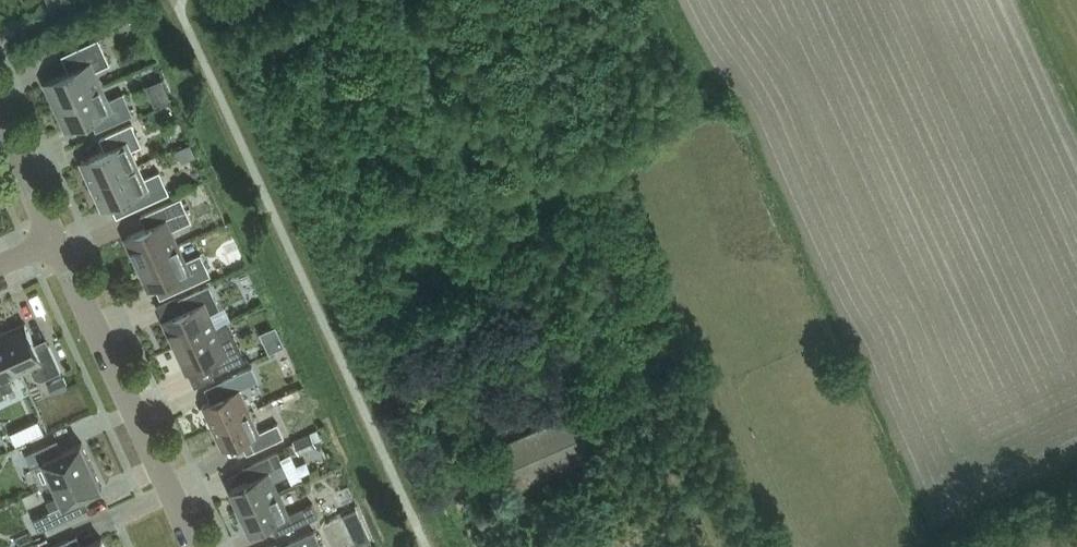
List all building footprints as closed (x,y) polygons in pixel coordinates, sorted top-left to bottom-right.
[(56,105),(101,85),(95,70),(110,63),(99,38),(62,55),(69,70),(45,82),(56,105)] [(101,85),(56,105),(67,130),(91,119),(97,130),(133,114),(124,92),(108,100),(101,85)] [(92,185),(138,164),(131,149),(142,144),(132,123),(100,138),(106,150),(81,161),(92,185)] [(128,198),(133,209),(170,193),(160,171),(144,178),(138,164),(92,185),(104,209),(128,198)] [(137,262),(178,244),(171,230),(192,220),(181,197),(141,215),(147,227),(126,237),(137,262)] [(186,261),(178,244),(137,262),(150,289),(170,279),(176,291),(211,275),(201,254),(186,261)] [(242,257),(229,246),(220,257),(233,268),(242,257)] [(176,345),(216,327),(209,313),(220,308),(209,284),(179,298),(184,310),(164,320),(176,345)] [(279,348),(296,341),(286,320),(269,328),(279,348)] [(42,380),(62,371),(50,345),(38,350),(26,323),(3,333),(20,370),(30,366),(35,377),(42,380)] [(176,345),(182,360),(188,372),(208,362),(214,374),(244,360),(233,337),(223,342),(216,327),(176,345)] [(20,370),(3,333),(0,335),(0,379),(20,370)] [(213,427),(250,410),(240,388),(259,380),(252,366),(223,379),(229,392),(203,405),(213,427)] [(64,376),(49,383),(54,394),(69,387),(64,376)] [(250,410),(213,427),(223,449),(249,437),(255,450),(284,436),(278,423),(260,431),(250,410)] [(493,449),(513,492),(595,456),(576,412),(493,449)] [(39,419),(11,432),(16,444),(44,431),(39,419)] [(293,440),(299,454),(316,446),(313,440),(321,437),(317,429),(293,440)] [(54,482),(92,464),(82,442),(55,455),(49,443),(25,454),(35,476),(48,470),(54,482)] [(241,510),(279,492),(274,481),(289,474),(278,451),(253,463),(259,475),(231,488),(241,510)] [(39,530),(81,511),(75,499),(102,487),(92,464),(54,482),(60,495),(47,500),(51,510),(33,518),(39,530)] [(251,532),(278,520),(284,532),(313,519),(306,506),(289,514),(279,492),(241,510),(251,532)] [(357,509),(344,516),(350,528),(363,522),(357,509)] [(315,530),(289,542),(292,546),(322,546),(315,530)] [(69,538),(50,546),(73,546),(69,538)] [(102,538),(82,546),(106,546),(102,538)]
